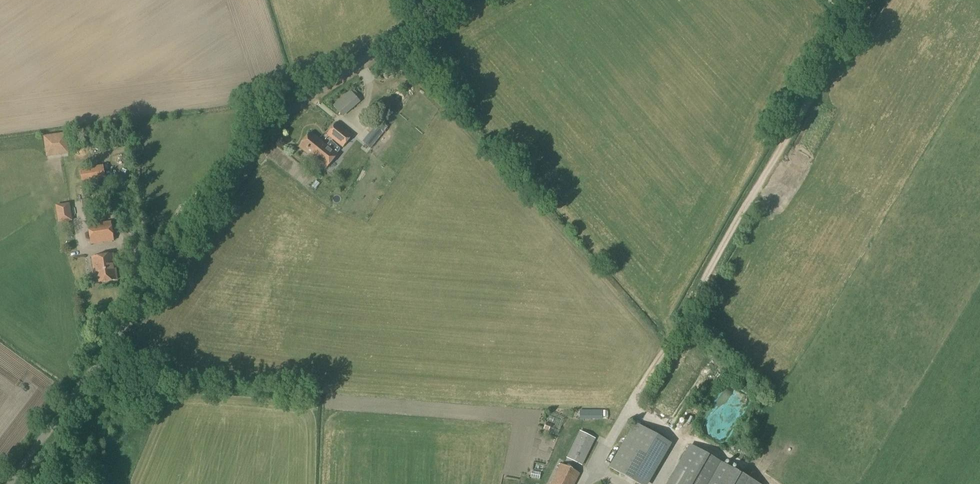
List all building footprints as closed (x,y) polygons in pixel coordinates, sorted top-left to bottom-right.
[(354,90),(351,92),(350,91),(333,105),(342,116),(359,101),(357,99),(360,97),(354,90)] [(374,103),(370,111),(372,112),(371,114),(377,117),(378,115),(381,116),(386,105),(383,103),(381,106),(376,103),(375,104),(374,103)] [(342,148),(352,136),(336,123),(326,136),(342,148)] [(69,155),(66,133),(43,136),(46,158),(69,155)] [(310,133),(299,147),(325,169),(336,155),(336,154),(339,150),(329,140),(325,145),(310,133)] [(82,185),(105,181),(103,167),(80,171),(82,185)] [(59,223),(72,221),(69,203),(57,205),(59,223)] [(90,245),(114,242),(111,222),(87,225),(90,245)] [(96,282),(115,279),(112,257),(93,260),(96,282)] [(602,419),(602,411),(579,411),(579,419),(602,419)] [(582,466),(586,457),(595,439),(579,431),(566,458),(582,466)] [(673,441),(659,434),(636,479),(645,483),(651,483),(673,441)] [(715,459),(689,444),(666,483),(758,483),(715,459)] [(580,474),(560,464),(550,483),(575,483),(580,474)]
